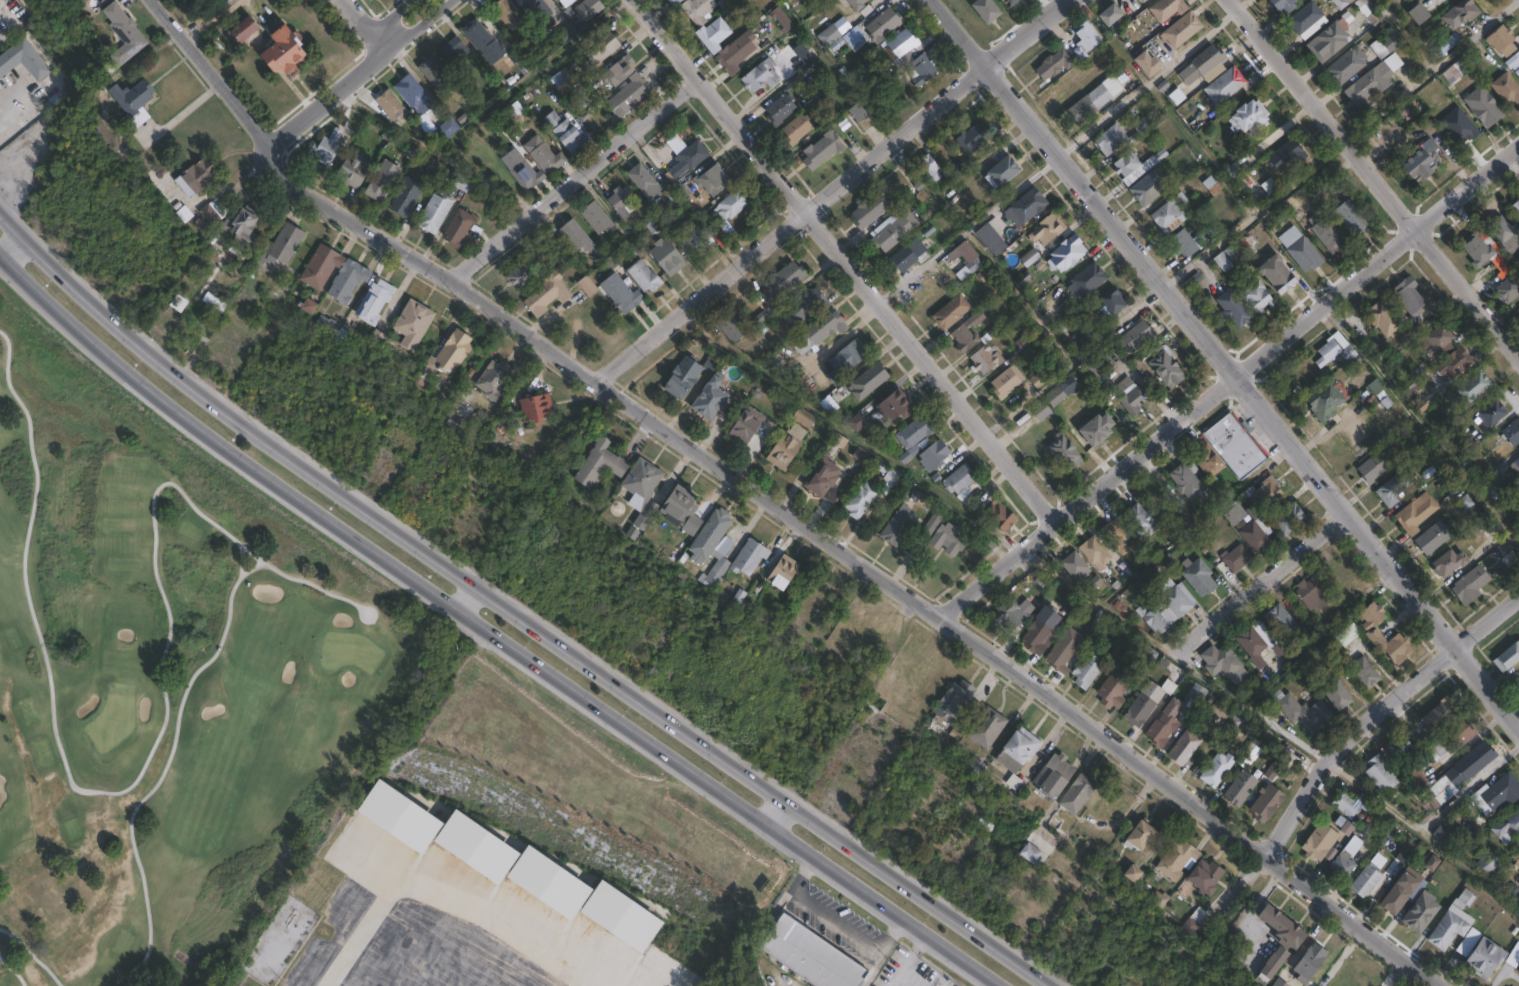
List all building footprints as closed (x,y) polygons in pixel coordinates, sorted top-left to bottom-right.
[(488,8),(497,0),(507,0),(524,20),(523,22),(527,27),(515,37),(511,33),(510,35),(488,8)] [(532,28),(512,0),(540,0),(550,14),(532,28)] [(571,9),(582,0),(596,0),(602,6),(583,23),(571,9)] [(676,5),(682,0),(688,0),(710,0),(714,5),(708,10),(710,11),(707,14),(709,17),(705,20),(701,16),(704,20),(695,28),(676,5)] [(845,9),(837,0),(866,0),(862,4),(863,5),(854,13),(848,6),(845,9)] [(966,5),(973,0),(988,0),(999,13),(983,26),(966,5)] [(1146,8),(1156,0),(1181,0),(1187,8),(1178,15),(1174,11),(1158,24),(1146,8)] [(1279,15),(1266,0),(1297,0),(1292,4),(1295,8),(1284,16),(1281,13),(1279,15)] [(1323,15),(1297,36),(1285,21),(1310,0),(1323,15)] [(1331,4),(1327,0),(1352,0),(1339,11),(1332,3),(1331,4)] [(1352,3),(1356,0),(1368,0),(1382,17),(1371,26),(1352,3)] [(1439,17),(1458,0),(1470,0),(1480,12),(1469,21),(1467,18),(1452,32),(1450,29),(1448,31),(1444,27),(1447,25),(1439,17)] [(150,43),(120,67),(111,56),(126,43),(111,25),(113,23),(104,11),(116,1),(117,2),(150,43)] [(1428,15),(1416,25),(1406,11),(1417,2),(1428,15)] [(1110,3),(1116,10),(1117,9),(1120,12),(1119,14),(1120,15),(1104,27),(1095,16),(1110,3)] [(774,4),(794,27),(790,30),(789,28),(785,31),(773,17),(771,19),(765,12),(774,4)] [(887,6),(892,12),(894,10),(904,21),(897,27),(895,25),(882,36),(884,38),(875,46),(861,28),(887,6)] [(245,9),(251,17),(254,14),(265,27),(246,42),(235,29),(234,30),(238,36),(231,41),(219,27),(227,21),(228,22),(245,9)] [(1202,27),(1171,51),(1157,35),(1188,10),(1202,27)] [(482,12),(493,26),(485,32),(492,41),(490,42),(492,45),(495,42),(504,52),(489,65),(481,55),(479,53),(476,55),(456,30),(472,17),(474,18),(482,12)] [(717,16),(729,32),(715,44),(719,48),(710,55),(692,32),(700,25),(703,28),(717,16)] [(1323,24),(1303,41),(1299,35),(1323,16),(1326,19),(1322,22),(1323,24)] [(1341,17),(1346,23),(1343,26),(1346,30),(1343,32),(1349,40),(1320,65),(1304,45),(1320,31),(1320,30),(1325,26),(1326,27),(1334,20),(1335,21),(1341,17)] [(1084,54),(1063,73),(1060,70),(1053,76),(1052,75),(1049,78),(1048,77),(1042,82),(1032,70),(1041,62),(1040,61),(1048,54),(1050,56),(1060,47),(1067,54),(1076,46),(1074,44),(1079,40),(1072,33),(1078,28),(1076,26),(1082,20),(1099,39),(1083,53),(1084,54)] [(291,22),(296,29),(297,28),(316,51),(301,63),(303,65),(292,74),(286,67),(281,71),(266,52),(281,40),(276,34),(291,22)] [(841,35),(824,48),(815,36),(831,23),(841,35)] [(867,40),(853,52),(840,37),(854,24),(867,40)] [(1436,33),(1420,45),(1413,36),(1429,24),(1436,33)] [(1501,24),(1505,28),(1507,27),(1512,33),(1510,34),(1514,39),(1510,41),(1516,48),(1505,58),(1500,51),(1497,54),(1484,38),(1501,24)] [(1388,25),(1402,42),(1380,60),(1368,46),(1377,38),(1380,41),(1386,36),(1381,30),(1388,25)] [(748,41),(754,48),(734,65),(738,69),(728,77),(711,57),(716,54),(715,53),(724,45),(725,45),(745,28),(753,37),(748,41)] [(903,28),(909,35),(911,33),(919,43),(903,56),(906,60),(899,66),(893,60),(891,62),(880,49),(885,45),(884,44),(903,28)] [(618,45),(593,67),(580,52),(605,30),(618,45)] [(1460,39),(1445,52),(1447,53),(1440,59),(1439,57),(1434,61),(1426,51),(1437,41),(1439,44),(1453,32),(1460,39)] [(472,50),(461,59),(456,54),(449,59),(441,50),(459,35),(472,50)] [(23,62),(0,80),(0,56),(25,36),(53,71),(39,82),(23,62)] [(811,58),(803,65),(801,63),(793,71),(786,63),(794,56),(789,50),(798,42),(811,58)] [(1210,44),(1213,48),(1216,46),(1226,58),(1219,63),(1224,69),(1206,84),(1200,76),(1187,87),(1176,73),(1189,62),(1188,61),(1210,44)] [(1356,46),(1366,58),(1362,61),(1365,64),(1337,86),(1323,69),(1350,47),(1352,49),(1356,46)] [(1507,60),(1518,49),(1518,81),(1512,72),(1513,71),(1511,68),(1509,69),(1504,63),(1507,61),(1507,60)] [(1141,50),(1147,58),(1150,55),(1160,67),(1145,79),(1130,60),(1141,50)] [(938,71),(917,88),(916,86),(913,88),(910,85),(913,82),(901,69),(922,51),(938,71)] [(1393,52),(1402,63),(1391,72),(1393,74),(1387,78),(1391,83),(1377,94),(1374,91),(1365,98),(1368,102),(1356,111),(1341,91),(1372,67),(1372,68),(1382,60),(1382,61),(1393,52)] [(458,80),(442,93),(435,84),(434,86),(427,77),(428,76),(420,66),(436,53),(458,80)] [(628,65),(631,69),(616,83),(603,69),(612,61),(617,68),(620,66),(616,61),(625,53),(632,61),(628,65)] [(766,56),(772,64),(768,68),(777,78),(774,81),(775,83),(768,89),(763,83),(750,94),(738,79),(760,60),(760,61),(766,56)] [(1467,70),(1449,84),(1440,74),(1459,59),(1467,70)] [(1245,82),(1216,106),(1202,88),(1231,65),(1245,82)] [(573,86),(563,94),(552,79),(569,67),(576,76),(569,81),(573,86)] [(1121,89),(1110,97),(1111,98),(1076,125),(1064,110),(1083,95),(1084,95),(1118,68),(1126,78),(1118,85),(1121,89)] [(649,90),(614,121),(603,109),(606,106),(603,103),(628,81),(625,78),(633,71),(649,90)] [(1506,71),(1518,87),(1518,102),(1515,105),(1513,102),(1506,108),(1498,99),(1499,98),(1488,85),(1506,71)] [(433,105),(424,112),(420,107),(416,110),(396,86),(413,72),(434,97),(430,101),(433,105)] [(156,90),(152,93),(155,97),(140,110),(141,111),(139,113),(146,122),(142,126),(134,117),(132,119),(109,90),(118,83),(124,90),(128,86),(131,90),(146,77),(156,90)] [(1479,85),(1485,93),(1487,92),(1496,104),(1495,104),(1503,115),(1485,130),(1461,100),(1479,85)] [(412,113),(398,125),(378,99),(393,88),(412,113)] [(787,93),(792,99),(788,101),(794,108),(779,120),(781,122),(776,126),(762,109),(782,93),(784,96),(787,93)] [(1248,100),(1264,119),(1262,120),(1265,124),(1259,129),(1256,126),(1252,130),(1249,126),(1240,133),(1238,131),(1233,135),(1227,128),(1229,126),(1225,121),(1228,119),(1227,117),(1232,113),(1231,111),(1241,103),(1242,105),(1248,100)] [(867,113),(856,123),(851,117),(850,119),(847,115),(849,113),(847,111),(857,102),(867,113)] [(1185,103),(1193,112),(1196,110),(1206,123),(1192,135),(1185,125),(1186,124),(1176,111),(1185,103)] [(510,119),(497,130),(489,121),(502,110),(510,119)] [(557,110),(566,122),(571,118),(577,126),(580,125),(586,132),(584,134),(585,135),(589,132),(596,140),(576,156),(555,130),(556,129),(547,118),(557,110)] [(797,143),(790,149),(775,132),(798,113),(810,128),(795,140),(797,143)] [(463,127),(447,140),(439,129),(455,117),(463,127)] [(1139,137),(1126,147),(1123,142),(1106,155),(1100,147),(1098,149),(1092,141),(1114,123),(1125,138),(1134,131),(1130,126),(1142,117),(1150,127),(1139,136),(1139,137)] [(976,123),(988,138),(975,148),(976,149),(967,157),(963,152),(962,153),(959,150),(960,149),(958,147),(957,148),(955,144),(956,143),(953,139),(962,132),(963,133),(976,123)] [(346,131),(339,143),(344,145),(332,167),(316,158),(318,155),(311,151),(316,143),(321,146),(327,136),(331,138),(338,126),(346,131)] [(1398,151),(1388,160),(1367,135),(1378,127),(1398,151)] [(828,128),(843,147),(835,154),(833,152),(809,173),(795,157),(800,153),(798,151),(807,143),(810,146),(820,137),(819,135),(828,128)] [(541,133),(558,156),(564,151),(572,161),(551,176),(527,144),(541,133)] [(673,133),(686,149),(689,147),(687,144),(693,139),(706,155),(685,172),(682,168),(681,169),(671,158),(674,155),(663,142),(673,133)] [(1289,138),(1295,145),(1296,144),(1306,156),(1293,167),(1290,163),(1277,174),(1264,159),(1289,138)] [(422,150),(416,161),(404,154),(410,143),(422,150)] [(1166,154),(1126,187),(1120,180),(1122,178),(1118,173),(1116,175),(1111,170),(1114,168),(1111,164),(1127,150),(1131,155),(1132,153),(1134,155),(1133,156),(1140,164),(1151,155),(1152,156),(1162,148),(1166,154)] [(1431,172),(1419,182),(1413,176),(1410,178),(1399,165),(1419,148),(1431,161),(1426,166),(1431,172)] [(376,167),(362,191),(335,175),(351,149),(369,159),(367,162),(376,167)] [(941,177),(930,186),(927,182),(926,183),(912,165),(926,154),(937,168),(936,169),(938,172),(937,173),(941,177)] [(220,178),(191,200),(176,180),(208,155),(221,172),(218,175),(220,178)] [(1018,171),(995,188),(983,173),(1006,155),(1018,171)] [(405,168),(384,204),(367,193),(388,157),(405,168)] [(458,172),(448,188),(438,182),(442,177),(428,169),(434,158),(458,172)] [(519,161),(526,170),(531,166),(534,170),(536,168),(539,173),(544,169),(550,177),(536,188),(535,186),(528,191),(510,168),(519,161)] [(660,189),(646,201),(622,174),(636,162),(660,189)] [(710,164),(722,178),(724,177),(728,182),(710,198),(694,179),(698,175),(697,174),(710,164)] [(1167,187),(1141,209),(1125,190),(1151,168),(1167,187)] [(483,185),(478,194),(472,190),(471,192),(457,185),(461,178),(458,176),(461,171),(478,181),(477,182),(483,185)] [(1222,188),(1211,197),(1200,183),(1210,174),(1222,188)] [(410,175),(415,178),(416,175),(432,184),(412,219),(392,208),(395,203),(394,202),(410,175)] [(622,186),(633,197),(626,204),(630,208),(626,213),(628,215),(621,221),(603,201),(610,194),(609,192),(615,186),(618,189),(622,186)] [(1042,208),(1033,216),(1033,215),(1015,230),(1006,220),(1005,221),(1001,216),(1003,214),(1001,212),(1031,186),(1045,203),(1041,207),(1042,208)] [(747,203),(727,220),(726,218),(719,223),(713,215),(719,210),(715,205),(734,188),(747,203)] [(886,200),(881,204),(885,209),(860,230),(860,229),(857,231),(850,222),(851,220),(847,215),(855,209),(854,207),(863,199),(865,201),(873,195),(877,191),(886,200)] [(919,202),(910,210),(900,199),(910,191),(919,202)] [(1179,191),(1187,201),(1182,206),(1181,205),(1178,208),(1182,213),(1182,212),(1187,217),(1164,236),(1161,231),(1148,216),(1165,202),(1170,198),(1171,199),(1179,191)] [(437,192),(442,195),(444,192),(458,201),(437,235),(418,224),(437,192)] [(1508,207),(1518,198),(1518,220),(1508,207)] [(612,224),(604,232),(602,230),(596,235),(576,212),(591,199),(612,224)] [(1366,223),(1351,235),(1332,211),(1346,199),(1366,223)] [(222,218),(212,226),(200,210),(210,203),(222,218)] [(245,207),(250,210),(252,208),(265,217),(254,234),(259,237),(254,245),(247,240),(241,248),(231,242),(237,233),(233,230),(237,225),(234,223),(245,207)] [(478,225),(485,230),(482,235),(472,229),(465,241),(466,242),(460,250),(449,243),(452,240),(445,235),(463,207),(481,220),(478,225)] [(906,211),(917,224),(904,235),(903,235),(899,238),(900,239),(882,254),(877,248),(873,251),(866,242),(871,237),(868,234),(892,213),(896,218),(900,215),(900,216),(906,211)] [(1051,212),(1065,229),(1042,247),(1036,239),(1031,244),(1025,236),(1038,226),(1036,223),(1044,216),(1045,217),(1051,212)] [(1318,212),(1322,217),(1325,215),(1346,244),(1330,255),(1310,227),(1311,226),(1306,220),(1318,212)] [(1513,224),(1518,232),(1518,236),(1516,238),(1518,241),(1512,246),(1508,240),(1500,245),(1485,225),(1499,214),(1509,227),(1513,224)] [(593,245),(584,252),(580,247),(573,253),(554,230),(569,217),(593,245)] [(307,232),(288,264),(278,259),(276,263),(262,255),(271,240),(275,242),(288,220),(307,232)] [(736,237),(730,242),(716,226),(723,220),(736,237)] [(686,221),(694,231),(700,226),(712,241),(691,258),(673,236),(680,230),(677,227),(682,222),(683,223),(686,221)] [(1006,247),(994,257),(974,232),(986,222),(1006,247)] [(1480,224),(1514,269),(1500,280),(1496,274),(1498,272),(1488,259),(1474,270),(1469,263),(1471,261),(1458,244),(1464,239),(1466,241),(1470,238),(1468,235),(1473,231),(1472,230),(1480,224)] [(1293,225),(1301,236),(1302,236),(1308,243),(1309,242),(1313,248),(1312,249),(1322,261),(1318,265),(1320,267),(1316,270),(1314,269),(1311,271),(1309,268),(1302,274),(1283,250),(1284,249),(1276,239),(1293,225)] [(1197,249),(1185,259),(1181,254),(1180,255),(1168,240),(1182,228),(1193,243),(1193,244),(1197,249)] [(1072,234),(1079,243),(1078,243),(1084,251),(1075,258),(1077,260),(1069,267),(1068,266),(1057,274),(1053,269),(1051,271),(1044,262),(1049,258),(1046,254),(1057,246),(1056,245),(1063,239),(1063,240),(1072,234)] [(657,237),(660,240),(663,238),(685,264),(668,279),(645,252),(652,246),(649,244),(657,237)] [(929,256),(919,264),(916,260),(898,274),(894,269),(891,271),(883,262),(915,237),(925,251),(929,256)] [(981,264),(969,274),(961,265),(963,263),(952,250),(964,240),(977,256),(976,257),(981,264)] [(347,257),(341,269),(336,266),(322,291),(301,279),(322,242),(347,257)] [(1039,257),(1024,268),(1017,260),(1032,248),(1039,257)] [(1231,266),(1224,272),(1221,269),(1220,270),(1211,259),(1221,251),(1229,262),(1228,262),(1231,266)] [(1277,262),(1294,282),(1288,287),(1290,289),(1286,292),(1284,290),(1277,297),(1260,276),(1259,277),(1253,270),(1273,253),(1279,261),(1277,262)] [(375,273),(369,284),(363,280),(361,284),(359,283),(352,295),(354,296),(348,306),(327,294),(340,272),(348,257),(375,273)] [(637,258),(648,271),(650,270),(660,283),(649,293),(646,289),(642,292),(624,269),(637,258)] [(541,273),(520,290),(509,276),(530,259),(541,273)] [(789,260),(795,267),(797,265),(805,275),(779,297),(777,294),(776,295),(782,303),(772,312),(758,294),(769,284),(766,280),(789,260)] [(1106,278),(1081,298),(1078,295),(1073,299),(1064,289),(1070,284),(1067,281),(1093,260),(1106,278)] [(576,296),(566,304),(560,296),(548,306),(551,310),(541,319),(525,299),(548,281),(547,280),(560,269),(567,277),(563,279),(576,296)] [(612,271),(618,279),(622,276),(636,292),(639,290),(645,297),(635,305),(638,308),(628,316),(602,284),(607,280),(605,277),(612,271)] [(1517,281),(1518,280),(1518,295),(1505,306),(1501,301),(1500,302),(1495,295),(1496,294),(1492,290),(1505,280),(1503,278),(1510,273),(1517,281)] [(601,292),(592,298),(581,283),(589,276),(601,292)] [(1423,310),(1415,317),(1412,314),(1408,316),(1392,295),(1395,293),(1391,289),(1408,276),(1416,286),(1412,288),(1424,304),(1420,307),(1423,310)] [(381,279),(398,290),(390,303),(388,301),(379,315),(383,317),(377,326),(356,313),(375,283),(378,285),(381,279)] [(1262,288),(1271,299),(1272,299),(1275,303),(1268,308),(1266,305),(1261,309),(1264,312),(1257,318),(1238,295),(1258,280),(1264,287),(1262,288)] [(1127,304),(1109,317),(1109,316),(1105,319),(1097,309),(1101,306),(1096,299),(1113,285),(1127,304)] [(813,286),(829,305),(818,314),(814,309),(796,324),(795,323),(789,328),(782,319),(787,315),(787,314),(788,313),(784,309),(791,303),(790,302),(799,295),(800,295),(808,289),(809,290),(813,286)] [(1252,317),(1236,330),(1228,320),(1226,321),(1219,312),(1221,311),(1212,300),(1228,287),(1252,317)] [(229,304),(223,313),(203,299),(209,291),(229,304)] [(190,301),(182,312),(171,305),(178,293),(190,301)] [(967,311),(965,314),(964,312),(960,315),(960,316),(942,332),(929,317),(957,293),(969,308),(966,310),(967,311)] [(419,304),(429,310),(430,308),(438,313),(414,352),(402,345),(407,336),(394,328),(412,299),(419,304)] [(1400,326),(1384,339),(1376,328),(1375,328),(1363,313),(1380,299),(1400,326)] [(825,310),(829,314),(833,311),(842,322),(841,323),(846,329),(838,335),(834,330),(832,331),(833,332),(826,337),(825,336),(800,357),(788,342),(801,332),(800,330),(825,310)] [(983,318),(971,328),(969,326),(966,328),(971,334),(972,333),(977,339),(994,325),(998,331),(982,344),(979,341),(961,355),(954,346),(956,344),(948,334),(977,310),(983,318)] [(743,334),(731,345),(715,326),(717,324),(714,321),(725,312),(743,334)] [(323,315),(330,320),(331,318),(342,324),(336,334),(318,324),(323,315)] [(1153,334),(1128,356),(1116,341),(1119,339),(1118,338),(1139,319),(1153,334)] [(1441,323),(1453,339),(1449,342),(1453,347),(1433,364),(1428,358),(1426,360),(1422,354),(1424,353),(1419,346),(1415,349),(1412,345),(1415,342),(1424,334),(1425,336),(1441,323)] [(476,347),(455,379),(434,365),(458,328),(475,339),(471,344),(476,347)] [(1336,331),(1355,355),(1343,365),(1339,360),(1341,359),(1337,354),(1317,370),(1312,364),(1320,357),(1315,351),(1326,343),(1324,341),(1336,331)] [(842,380),(832,388),(823,377),(832,370),(825,361),(854,338),(868,354),(840,377),(842,380)] [(984,344),(988,349),(992,346),(1003,360),(995,366),(994,365),(982,375),(979,371),(975,373),(970,366),(972,364),(967,358),(984,344)] [(1167,357),(1169,359),(1170,358),(1177,367),(1176,368),(1184,378),(1168,390),(1165,387),(1164,388),(1158,379),(1157,380),(1150,372),(1152,371),(1145,363),(1153,357),(1150,351),(1158,345),(1164,345),(1171,354),(1167,357)] [(1460,347),(1472,362),(1449,381),(1444,374),(1439,378),(1432,370),(1445,359),(1444,358),(1453,351),(1453,352),(1460,347)] [(682,353),(700,366),(677,399),(659,387),(662,383),(660,381),(673,363),(674,364),(682,353)] [(492,360),(500,365),(502,361),(512,367),(509,371),(513,374),(500,393),(502,394),(497,402),(487,395),(488,393),(476,385),(492,360)] [(887,378),(856,403),(847,393),(851,390),(847,384),(874,362),(887,378)] [(1013,365),(1024,379),(1018,383),(1019,384),(998,401),(991,393),(994,391),(988,383),(1007,368),(1007,369),(1013,365)] [(1491,385),(1465,406),(1452,391),(1478,369),(1491,385)] [(811,383),(799,393),(788,380),(800,370),(811,383)] [(726,394),(707,421),(686,406),(703,382),(701,381),(708,372),(717,378),(712,385),(726,394)] [(1075,392),(1070,396),(1069,394),(1053,408),(1044,397),(1069,376),(1078,386),(1073,390),(1075,392)] [(1138,413),(1130,419),(1116,400),(1122,395),(1114,385),(1127,376),(1141,394),(1140,395),(1145,401),(1137,407),(1139,409),(1137,411),(1138,413)] [(1333,415),(1321,424),(1301,398),(1327,378),(1344,401),(1331,411),(1333,415)] [(898,388),(903,394),(901,395),(911,407),(910,412),(900,420),(896,414),(886,422),(874,405),(895,389),(896,390),(898,388)] [(556,415),(525,420),(521,399),(552,394),(556,415)] [(1507,414),(1503,417),(1502,416),(1489,427),(1488,426),(1485,428),(1475,417),(1478,415),(1477,414),(1495,399),(1507,414)] [(1051,412),(1037,423),(1027,411),(1041,400),(1051,412)] [(816,422),(813,427),(809,424),(807,427),(790,416),(797,405),(814,417),(812,420),(816,422)] [(752,409),(747,417),(757,422),(753,430),(750,431),(744,443),(724,432),(737,407),(745,412),(748,407),(752,409)] [(1226,413),(1236,425),(1243,419),(1251,430),(1245,435),(1257,450),(1263,458),(1238,479),(1223,461),(1222,465),(1216,464),(1204,474),(1188,455),(1205,440),(1200,434),(1226,412),(1226,413)] [(1518,415),(1518,416),(1518,440),(1512,446),(1511,445),(1510,446),(1506,441),(1507,441),(1505,438),(1503,440),(1499,435),(1501,433),(1499,430),(1518,415)] [(917,416),(922,423),(924,422),(931,432),(923,439),(922,438),(904,452),(892,436),(917,416)] [(1101,416),(1110,426),(1105,430),(1108,434),(1102,439),(1106,443),(1098,450),(1095,446),(1089,450),(1074,432),(1094,416),(1097,419),(1101,416)] [(792,422),(794,423),(795,422),(797,424),(797,425),(805,431),(799,440),(785,431),(792,422)] [(790,457),(781,471),(762,458),(781,430),(799,443),(790,456),(790,457)] [(1058,432),(1067,443),(1070,440),(1075,447),(1074,448),(1080,457),(1079,458),(1081,461),(1066,473),(1063,470),(1062,471),(1044,448),(1052,441),(1050,438),(1058,432)] [(607,448),(631,464),(621,478),(607,468),(593,490),(574,478),(590,453),(591,454),(603,435),(612,441),(607,448)] [(937,440),(948,453),(945,456),(945,457),(939,462),(940,463),(927,473),(919,463),(921,462),(916,456),(933,442),(934,442),(937,440)] [(920,452),(902,465),(897,458),(915,445),(920,452)] [(872,457),(865,467),(849,456),(856,446),(872,457)] [(1373,481),(1370,484),(1356,467),(1377,449),(1390,465),(1372,480),(1373,481)] [(655,492),(642,512),(629,504),(635,494),(622,486),(641,457),(665,473),(653,491),(655,492)] [(1444,468),(1431,477),(1424,467),(1436,457),(1444,468)] [(825,460),(838,468),(834,475),(835,477),(830,485),(832,486),(832,485),(841,491),(831,506),(800,485),(809,470),(812,472),(818,462),(821,465),(825,460)] [(898,474),(884,495),(878,491),(885,482),(880,479),(882,476),(878,473),(879,472),(874,468),(879,461),(898,474)] [(1181,461),(1185,466),(1191,461),(1197,469),(1191,473),(1207,496),(1200,501),(1196,495),(1188,501),(1182,492),(1179,494),(1173,486),(1174,485),(1165,473),(1170,470),(1169,469),(1176,464),(1176,465),(1181,461)] [(965,486),(969,491),(967,493),(973,499),(965,507),(955,496),(951,491),(949,493),(939,482),(963,462),(971,472),(967,475),(972,480),(965,486)] [(1406,464),(1415,474),(1409,478),(1413,482),(1397,495),(1400,499),(1388,509),(1373,491),(1401,467),(1401,468),(1406,464)] [(1274,485),(1281,493),(1258,513),(1249,503),(1252,500),(1248,495),(1245,499),(1241,494),(1251,485),(1254,489),(1260,484),(1258,482),(1269,473),(1277,482),(1274,485)] [(1502,493),(1495,500),(1481,483),(1490,476),(1501,489),(1500,491),(1502,493)] [(863,480),(877,489),(856,522),(845,515),(848,510),(841,506),(856,482),(860,484),(863,480)] [(700,507),(687,528),(660,510),(678,484),(698,497),(694,503),(700,507)] [(1424,490),(1438,507),(1415,525),(1418,530),(1409,537),(1392,516),(1411,500),(1409,499),(1413,497),(1414,499),(1424,490)] [(996,500),(1016,518),(1002,533),(979,512),(989,501),(992,504),(996,500)] [(1135,501),(1142,511),(1143,510),(1150,519),(1150,520),(1156,527),(1141,539),(1138,534),(1135,536),(1118,514),(1135,501)] [(1234,501),(1236,503),(1237,502),(1243,510),(1250,505),(1259,517),(1271,531),(1265,536),(1270,542),(1255,554),(1236,531),(1237,531),(1233,527),(1237,524),(1227,510),(1231,507),(1230,505),(1234,501)] [(1291,501),(1305,518),(1281,537),(1267,520),(1272,516),(1269,512),(1281,503),(1284,507),(1291,501)] [(910,509),(904,517),(911,522),(893,548),(876,535),(894,510),(895,510),(900,502),(910,509)] [(947,509),(925,541),(917,535),(939,503),(947,509)] [(722,508),(731,514),(729,517),(735,521),(727,535),(736,543),(726,556),(717,549),(708,562),(689,549),(716,508),(720,511),(722,508)] [(1124,545),(1114,553),(1096,529),(1113,517),(1126,535),(1120,540),(1124,545)] [(1439,519),(1442,523),(1446,520),(1451,526),(1447,529),(1451,535),(1424,556),(1412,540),(1439,519)] [(945,522),(956,530),(954,533),(965,542),(958,551),(956,550),(951,558),(942,551),(944,548),(940,545),(936,550),(926,543),(940,523),(943,525),(945,522)] [(1109,558),(1096,569),(1091,564),(1090,565),(1076,547),(1091,535),(1109,558)] [(772,551),(767,560),(762,557),(750,575),(742,570),(739,574),(730,568),(751,537),(772,551)] [(1244,564),(1231,574),(1219,558),(1239,543),(1250,558),(1244,563),(1244,564)] [(1449,547),(1454,554),(1460,550),(1468,560),(1460,567),(1459,565),(1443,578),(1431,562),(1449,547)] [(1089,570),(1078,579),(1076,576),(1071,580),(1057,562),(1072,550),(1089,570)] [(801,565),(783,591),(768,581),(785,554),(801,565)] [(732,562),(714,590),(699,580),(704,573),(708,576),(721,555),(732,562)] [(1216,585),(1206,593),(1205,592),(1198,597),(1178,572),(1197,556),(1211,572),(1208,575),(1216,585)] [(1480,593),(1463,607),(1449,589),(1454,585),(1452,583),(1478,563),(1490,579),(1477,589),(1480,593)] [(1301,578),(1304,583),(1309,579),(1327,601),(1311,615),(1289,588),(1301,578)] [(1179,581),(1196,603),(1176,619),(1158,596),(1173,584),(1174,585),(1179,581)] [(1009,598),(1016,605),(1017,604),(1021,608),(1019,610),(1022,613),(1018,616),(1020,619),(1008,630),(1004,626),(1002,629),(996,623),(989,616),(995,610),(993,608),(1001,601),(1003,604),(1009,598)] [(1372,601),(1376,606),(1378,605),(1383,610),(1380,612),(1384,617),(1366,632),(1360,625),(1364,621),(1357,612),(1372,601)] [(1045,602),(1052,607),(1049,611),(1057,617),(1049,628),(1050,629),(1040,644),(1044,647),(1037,657),(1021,646),(1024,642),(1019,638),(1032,619),(1030,618),(1040,603),(1043,605),(1045,602)] [(1277,602),(1296,625),(1304,618),(1311,626),(1302,633),(1301,630),(1286,643),(1262,615),(1277,602)] [(1166,622),(1167,627),(1159,634),(1151,624),(1148,627),(1140,618),(1153,607),(1166,622)] [(1257,619),(1284,651),(1277,657),(1269,647),(1267,649),(1265,647),(1258,652),(1260,654),(1258,655),(1265,664),(1257,671),(1249,660),(1246,662),(1242,657),(1245,654),(1248,658),(1249,657),(1233,637),(1237,633),(1236,633),(1243,628),(1249,624),(1250,625),(1257,619)] [(1383,639),(1373,647),(1364,635),(1374,627),(1383,639)] [(1069,669),(1063,677),(1047,665),(1048,663),(1042,659),(1061,631),(1071,638),(1068,642),(1075,647),(1063,664),(1069,669)] [(1398,631),(1408,642),(1407,644),(1411,649),(1404,655),(1406,657),(1397,664),(1393,659),(1391,661),(1384,653),(1382,654),(1376,647),(1383,641),(1385,642),(1398,631)] [(1514,642),(1518,638),(1518,657),(1500,672),(1491,660),(1494,658),(1494,657),(1514,641),(1514,642)] [(1125,647),(1112,665),(1106,660),(1118,642),(1125,647)] [(1211,643),(1217,651),(1225,644),(1242,666),(1227,678),(1216,665),(1210,670),(1198,654),(1211,643)] [(1093,663),(1100,668),(1083,691),(1071,683),(1075,678),(1069,673),(1075,664),(1077,665),(1088,651),(1096,657),(1093,663)] [(1361,654),(1377,674),(1379,672),(1383,676),(1364,691),(1343,664),(1348,660),(1350,663),(1361,654)] [(1127,686),(1121,693),(1120,693),(1118,696),(1122,699),(1115,709),(1110,705),(1107,710),(1097,702),(1100,697),(1094,692),(1114,665),(1131,678),(1125,685),(1127,686)] [(1176,679),(1173,684),(1175,685),(1168,695),(1162,691),(1154,703),(1155,703),(1137,729),(1120,717),(1138,692),(1136,691),(1145,678),(1159,688),(1166,678),(1167,679),(1170,675),(1176,679)] [(1351,701),(1335,712),(1319,688),(1335,677),(1351,701)] [(963,680),(977,690),(973,696),(982,702),(975,712),(967,705),(953,725),(951,723),(946,729),(933,719),(937,713),(934,711),(956,682),(960,685),(963,680)] [(1207,691),(1198,704),(1185,695),(1194,682),(1207,691)] [(1278,689),(1283,695),(1287,692),(1299,706),(1303,703),(1307,708),(1318,699),(1332,715),(1308,735),(1296,720),(1291,724),(1274,703),(1275,702),(1270,696),(1278,689)] [(1454,717),(1432,735),(1418,718),(1439,702),(1437,700),(1445,694),(1453,705),(1448,709),(1454,717)] [(1231,711),(1218,728),(1208,721),(1212,715),(1206,711),(1210,705),(1205,701),(1210,695),(1231,711)] [(1171,718),(1178,724),(1172,733),(1169,732),(1165,737),(1167,739),(1159,750),(1148,742),(1149,740),(1142,734),(1154,718),(1156,719),(1161,713),(1159,712),(1171,696),(1182,704),(1171,718)] [(1009,721),(988,750),(967,735),(989,706),(1009,721)] [(1460,717),(1465,724),(1467,722),(1477,733),(1449,757),(1446,754),(1440,758),(1429,745),(1435,739),(1435,738),(1460,717)] [(1271,734),(1259,750),(1249,742),(1261,726),(1271,734)] [(1044,743),(1028,762),(1026,760),(1013,775),(996,760),(1024,727),(1044,743)] [(1200,740),(1179,767),(1164,755),(1185,728),(1200,740)] [(1401,735),(1412,748),(1395,762),(1383,747),(1388,742),(1390,744),(1401,735)] [(1481,740),(1490,750),(1491,749),(1496,755),(1455,788),(1458,791),(1434,810),(1420,792),(1422,790),(1420,788),(1433,778),(1435,781),(1439,779),(1437,776),(1481,740)] [(1218,750),(1225,755),(1228,752),(1236,758),(1215,789),(1201,779),(1199,776),(1218,750)] [(1078,769),(1057,799),(1034,783),(1055,753),(1078,769)] [(1398,782),(1388,790),(1385,786),(1379,791),(1363,772),(1368,767),(1364,762),(1376,753),(1382,760),(1381,761),(1398,782)] [(1411,765),(1414,768),(1415,767),(1428,781),(1418,790),(1405,775),(1407,774),(1405,771),(1411,765)] [(1258,779),(1239,806),(1222,795),(1224,793),(1243,768),(1251,773),(1258,779)] [(1507,771),(1518,786),(1518,796),(1507,806),(1503,802),(1491,812),(1490,810),(1484,816),(1468,796),(1484,783),(1487,787),(1507,771)] [(1098,785),(1076,816),(1059,803),(1081,773),(1098,785)] [(1287,795),(1264,823),(1255,817),(1255,815),(1249,811),(1249,809),(1269,782),(1278,788),(1287,795)] [(1341,790),(1344,792),(1345,790),(1349,794),(1348,795),(1361,804),(1350,819),(1329,804),(1331,801),(1333,802),(1341,790)] [(1502,821),(1518,807),(1518,832),(1503,845),(1498,839),(1497,840),(1488,828),(1500,818),(1502,821)] [(1140,821),(1150,829),(1152,826),(1162,834),(1154,845),(1151,842),(1148,846),(1145,844),(1141,851),(1127,840),(1140,821)] [(1341,834),(1321,861),(1317,859),(1315,862),(1304,854),(1306,851),(1301,846),(1321,821),(1331,827),(1341,834)] [(1339,830),(1347,835),(1351,829),(1343,823),(1339,830)] [(1455,836),(1447,847),(1430,835),(1439,824),(1455,836)] [(1186,839),(1203,853),(1196,861),(1192,858),(1182,870),(1184,872),(1176,883),(1156,868),(1178,840),(1183,843),(1186,839)] [(1043,853),(1035,864),(1021,854),(1029,842),(1043,853)] [(1355,864),(1345,878),(1330,867),(1332,861),(1341,850),(1349,855),(1348,858),(1355,862),(1355,864)] [(1500,863),(1485,876),(1474,863),(1490,851),(1500,863)] [(1389,867),(1364,897),(1348,887),(1374,856),(1389,867)] [(1199,859),(1206,864),(1209,861),(1223,871),(1212,885),(1215,887),(1208,898),(1201,893),(1202,892),(1183,878),(1193,865),(1194,866),(1199,859)] [(1144,872),(1135,883),(1125,875),(1133,864),(1144,872)] [(1424,882),(1397,915),(1380,903),(1404,870),(1424,882)] [(1442,906),(1422,936),(1401,921),(1425,888),(1436,896),(1435,900),(1442,906)] [(1475,898),(1468,908),(1464,905),(1462,909),(1452,901),(1454,898),(1456,899),(1464,888),(1472,894),(1471,895),(1475,898)] [(1156,891),(1162,895),(1164,893),(1170,897),(1162,908),(1150,900),(1156,891)] [(1474,918),(1463,936),(1458,934),(1446,951),(1428,939),(1452,903),(1474,918)] [(1308,934),(1296,950),(1291,947),(1287,952),(1290,954),(1271,979),(1261,972),(1281,945),(1278,942),(1281,938),(1275,934),(1278,931),(1259,917),(1269,904),(1308,934)] [(870,971),(860,985),(814,985),(759,948),(784,912),(870,971)] [(1200,925),(1192,938),(1181,931),(1190,917),(1200,925)] [(1508,951),(1487,978),(1465,965),(1484,935),(1508,951)] [(1516,941),(1518,943),(1518,961),(1515,968),(1504,962),(1516,941)] [(1330,955),(1310,982),(1294,971),(1314,943),(1330,955)] [(1280,978),(1291,985),(1274,985),(1280,978)]
